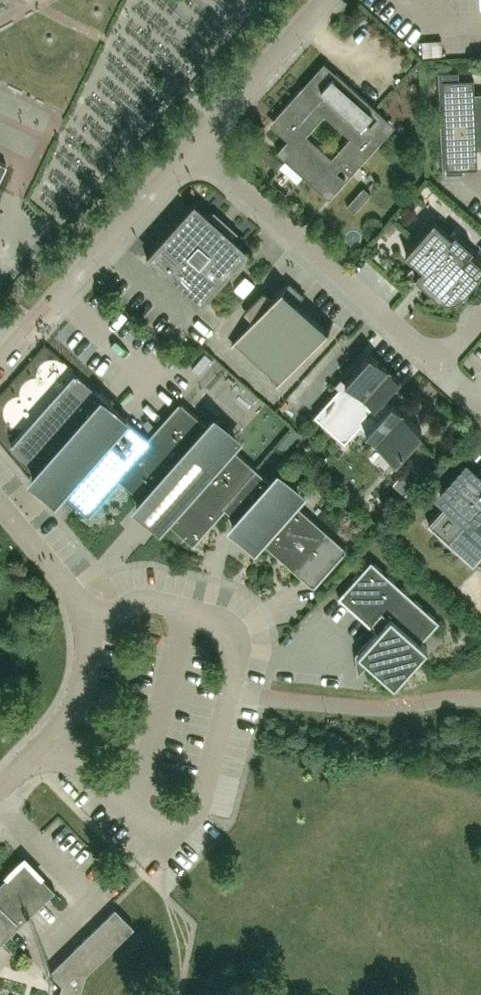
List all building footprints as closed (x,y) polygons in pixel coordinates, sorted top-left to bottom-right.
[(423,55),(442,54),(442,39),(422,40),(423,55)] [(336,71),(315,95),(304,85),(276,116),(294,133),(278,151),(330,198),(347,179),(336,169),(341,164),(351,174),(392,128),(378,116),(368,128),(363,124),(377,108),(336,71)] [(475,92),(474,78),(459,79),(459,75),(443,76),(447,172),(463,172),(463,168),(478,167),(477,148),(480,148),(480,92),(475,92)] [(364,186),(347,204),(355,211),(371,192),(364,186)] [(195,201),(195,205),(151,254),(147,255),(147,256),(151,256),(201,300),(201,304),(202,304),(202,300),(246,250),(250,250),(250,249),(246,249),(231,236),(231,231),(230,227),(220,219),(216,217),(211,218),(197,205),(196,201),(195,201)] [(406,252),(422,267),(413,277),(434,296),(436,297),(439,299),(443,299),(445,300),(448,300),(453,299),(457,298),(459,296),(461,295),(464,293),(480,274),(480,260),(470,250),(473,247),(455,231),(452,235),(435,220),(406,252)] [(249,276),(240,288),(250,294),(258,282),(249,276)] [(290,281),(289,280),(234,342),(280,383),(335,322),(334,321),(328,328),(299,302),(305,294),(290,281)] [(194,366),(206,374),(215,361),(203,353),(194,366)] [(401,380),(371,353),(315,414),(345,441),(363,422),(369,428),(366,431),(396,458),(422,430),(392,402),(390,406),(383,400),(401,380)] [(152,440),(152,439),(79,374),(13,447),(38,470),(33,476),(53,493),(58,498),(64,492),(88,514),(120,478),(152,440)] [(243,383),(232,391),(250,417),(261,408),(243,383)] [(184,403),(152,439),(152,440),(120,478),(143,498),(138,504),(140,507),(163,527),(168,521),(192,542),(224,507),(223,506),(256,468),(233,447),(238,441),(213,419),(208,425),(184,403)] [(429,523),(474,563),(480,555),(480,469),(478,472),(468,464),(441,494),(449,501),(429,523)] [(223,506),(224,507),(224,506),(238,519),(233,525),(236,528),(258,547),(263,541),(312,584),(345,547),(297,503),(302,498),(277,475),(272,481),(256,468),(223,506)] [(395,685),(427,649),(421,643),(441,621),(372,559),(339,596),(344,601),(351,607),(359,614),(367,621),(378,631),(361,649),(359,652),(395,685)] [(13,931),(55,890),(25,859),(0,883),(0,944),(13,931)] [(116,908),(51,972),(62,984),(62,986),(82,991),(87,974),(134,927),(116,908)] [(82,991),(62,986),(59,994),(81,994),(82,991)]
